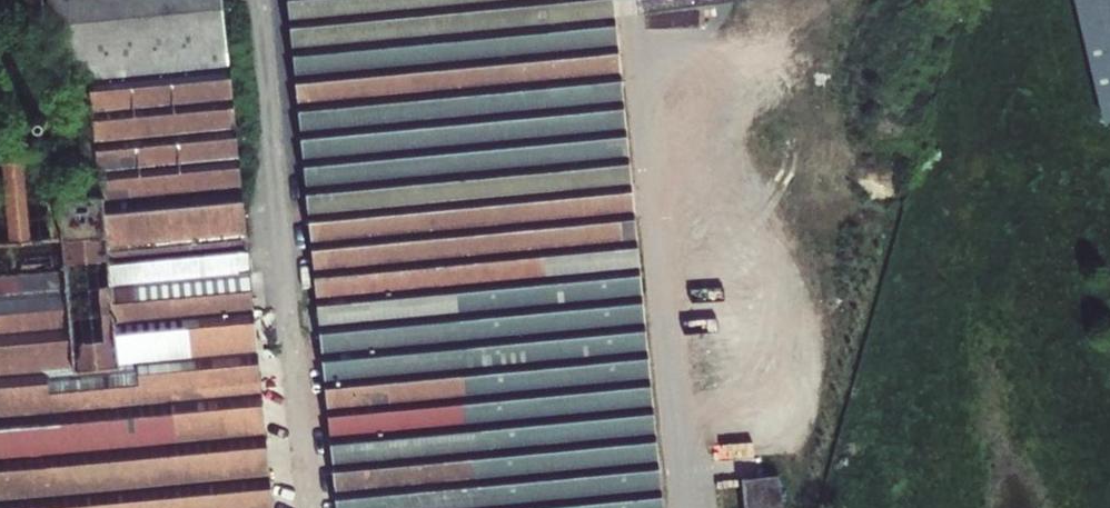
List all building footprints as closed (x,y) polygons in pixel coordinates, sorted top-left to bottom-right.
[(218,0),(5,0),(7,26),(43,23),(48,85),(57,90),(74,88),(83,182),(98,181),(100,199),(62,203),(56,152),(46,153),(44,134),(50,125),(48,115),(41,108),(32,109),(26,118),(27,129),(35,135),(37,154),(13,155),(0,156),(0,507),(269,507),(218,0)] [(298,62),(339,507),(662,507),(616,4),(616,0),(291,0),(298,62)] [(1108,54),(1097,0),(1086,0),(1109,127),(1109,53),(1108,54)] [(1108,54),(1109,53),(1109,0),(1097,0),(1108,54)] [(744,486),(746,507),(783,507),(781,483),(744,486)]
